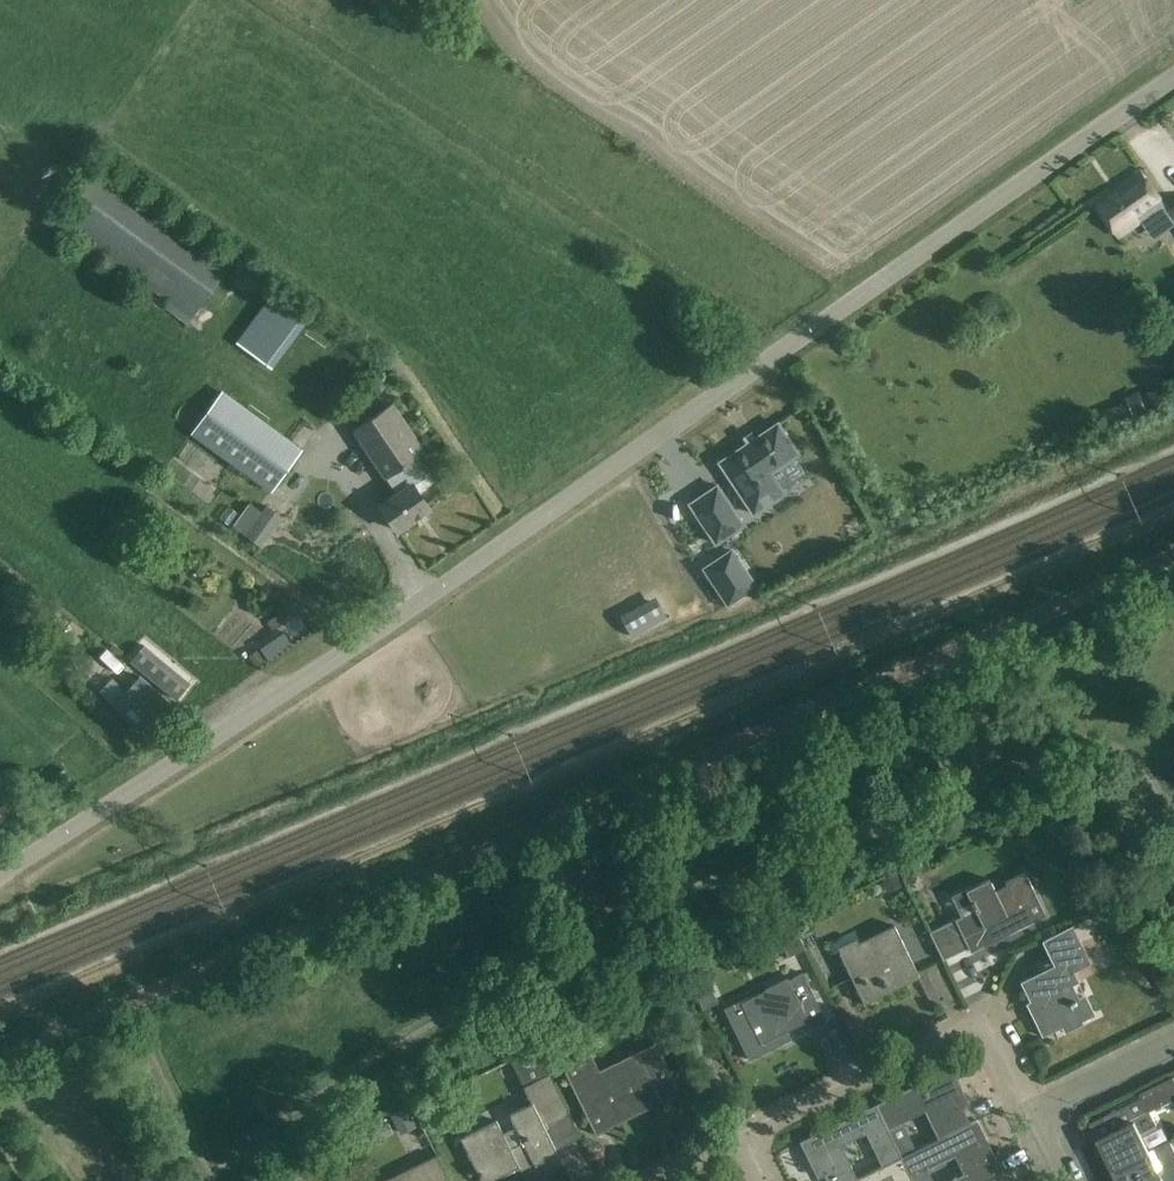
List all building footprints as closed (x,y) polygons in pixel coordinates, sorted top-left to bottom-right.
[(231,262),(98,165),(59,219),(170,301),(166,307),(188,322),(231,262)] [(1165,205),(1141,169),(1115,188),(1117,191),(1097,204),(1119,237),(1165,205)] [(307,320),(272,294),(236,343),(271,369),(307,320)] [(1165,383),(1151,390),(1159,408),(1173,402),(1165,383)] [(225,389),(193,432),(272,490),(304,447),(225,389)] [(392,403),(352,431),(385,478),(386,478),(397,493),(380,505),(384,511),(398,531),(430,509),(413,484),(425,476),(413,459),(425,451),(412,432),(392,403)] [(1117,405),(1102,411),(1109,429),(1124,423),(1117,405)] [(729,477),(754,513),(776,499),(762,478),(798,453),(778,423),(734,452),(719,462),(729,477)] [(744,524),(717,485),(690,503),(716,543),(744,524)] [(262,511),(250,503),(233,526),(261,546),(282,517),(266,505),(262,511)] [(732,550),(704,568),(728,604),(755,585),(732,550)] [(631,610),(620,616),(632,636),(666,617),(659,604),(640,615),(635,617),(631,610)] [(270,660),(293,644),(284,632),(262,648),(270,660)] [(144,645),(131,661),(176,699),(189,683),(178,673),(174,677),(168,673),(152,659),(156,655),(144,645)] [(167,702),(139,675),(113,704),(141,730),(167,702)] [(1013,835),(1008,824),(997,830),(1002,840),(1013,835)] [(882,878),(886,887),(900,881),(896,871),(882,878)] [(1045,914),(1025,873),(1004,883),(1005,886),(994,891),(989,880),(966,891),(965,888),(951,895),(961,916),(929,932),(943,960),(968,947),(970,951),(992,941),(990,936),(1007,928),(1009,932),(1045,914)] [(804,948),(792,923),(775,931),(788,956),(804,948)] [(1078,981),(1074,972),(1091,964),(1072,925),(1042,940),(1050,958),(1056,956),(1060,963),(1023,981),(1022,980),(1020,981),(1030,1001),(1033,1000),(1037,1007),(1029,1010),(1042,1036),(1062,1027),(1065,1032),(1083,1023),(1082,1021),(1095,1015),(1085,995),(1079,998),(1072,984),(1078,981)] [(919,976),(895,926),(840,953),(864,1003),(919,976)] [(686,976),(692,988),(705,982),(699,969),(686,976)] [(746,996),(724,1007),(749,1060),(782,1043),(780,1039),(789,1035),(787,1031),(807,1021),(811,1029),(827,1022),(803,972),(788,980),(787,977),(763,988),(764,990),(747,999),(746,996)] [(543,1059),(545,1063),(565,1054),(557,1038),(537,1047),(538,1048),(542,1056),(543,1059)] [(590,1054),(562,1068),(596,1135),(610,1128),(607,1123),(655,1099),(657,1104),(681,1093),(655,1041),(633,1052),(634,1053),(598,1071),(590,1054)] [(944,1134),(970,1123),(954,1090),(961,1086),(951,1067),(876,1104),(889,1131),(901,1125),(899,1120),(929,1105),(944,1134)] [(460,1137),(467,1150),(473,1163),(482,1180),(491,1180),(520,1167),(518,1164),(531,1158),(535,1165),(558,1154),(542,1121),(568,1109),(557,1088),(550,1074),(549,1072),(523,1085),(532,1103),(510,1113),(516,1127),(514,1128),(503,1134),(502,1133),(496,1120),(460,1137)] [(1141,1133),(1157,1125),(1150,1111),(1173,1100),(1173,1074),(1150,1085),(1153,1092),(1103,1117),(1103,1118),(1104,1117),(1111,1132),(1097,1139),(1104,1153),(1107,1152),(1115,1169),(1149,1152),(1141,1133)] [(887,1162),(901,1156),(894,1143),(887,1128),(876,1104),(799,1141),(809,1161),(816,1157),(827,1180),(849,1180),(856,1178),(843,1149),(841,1145),(871,1130),(887,1162)] [(416,1127),(408,1111),(393,1118),(401,1134),(416,1127)] [(980,1142),(986,1139),(977,1119),(970,1123),(944,1134),(938,1137),(914,1149),(901,1156),(913,1180),(927,1174),(924,1169),(954,1155),(963,1173),(947,1180),(984,1180),(1003,1172),(995,1157),(989,1160),(980,1142)] [(914,1149),(908,1136),(894,1143),(901,1156),(914,1149)] [(1115,1169),(1121,1180),(1173,1180),(1173,1149),(1170,1141),(1149,1152),(1115,1169)] [(437,1155),(384,1180),(450,1180),(437,1155)] [(887,1162),(856,1178),(850,1180),(913,1180),(901,1156),(887,1162)] [(1003,1172),(984,1180),(1007,1180),(1003,1172)]
